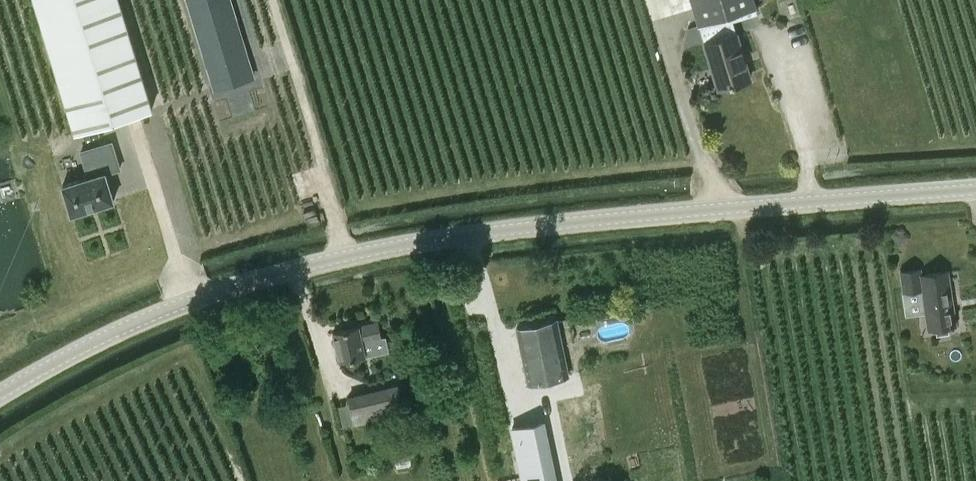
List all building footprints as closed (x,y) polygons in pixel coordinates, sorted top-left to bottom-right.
[(155,106),(124,0),(39,0),(77,129),(80,128),(155,106)] [(251,73),(229,0),(187,0),(213,85),(251,73)] [(758,7),(755,0),(691,0),(698,25),(758,7)] [(719,88),(750,79),(737,34),(706,43),(719,88)] [(91,160),(87,161),(91,175),(65,183),(73,211),(116,199),(107,170),(122,166),(114,139),(87,147),(91,160)] [(921,269),(900,272),(903,292),(922,289),(928,329),(956,325),(948,271),(922,275),(921,269)] [(556,319),(517,328),(528,383),(568,375),(556,319)] [(377,338),(373,322),(359,325),(334,331),(340,361),(366,356),(362,341),(377,338)] [(356,425),(406,413),(399,385),(349,397),(356,425)] [(548,447),(541,408),(521,412),(509,414),(520,478),(552,472),(548,447)]
